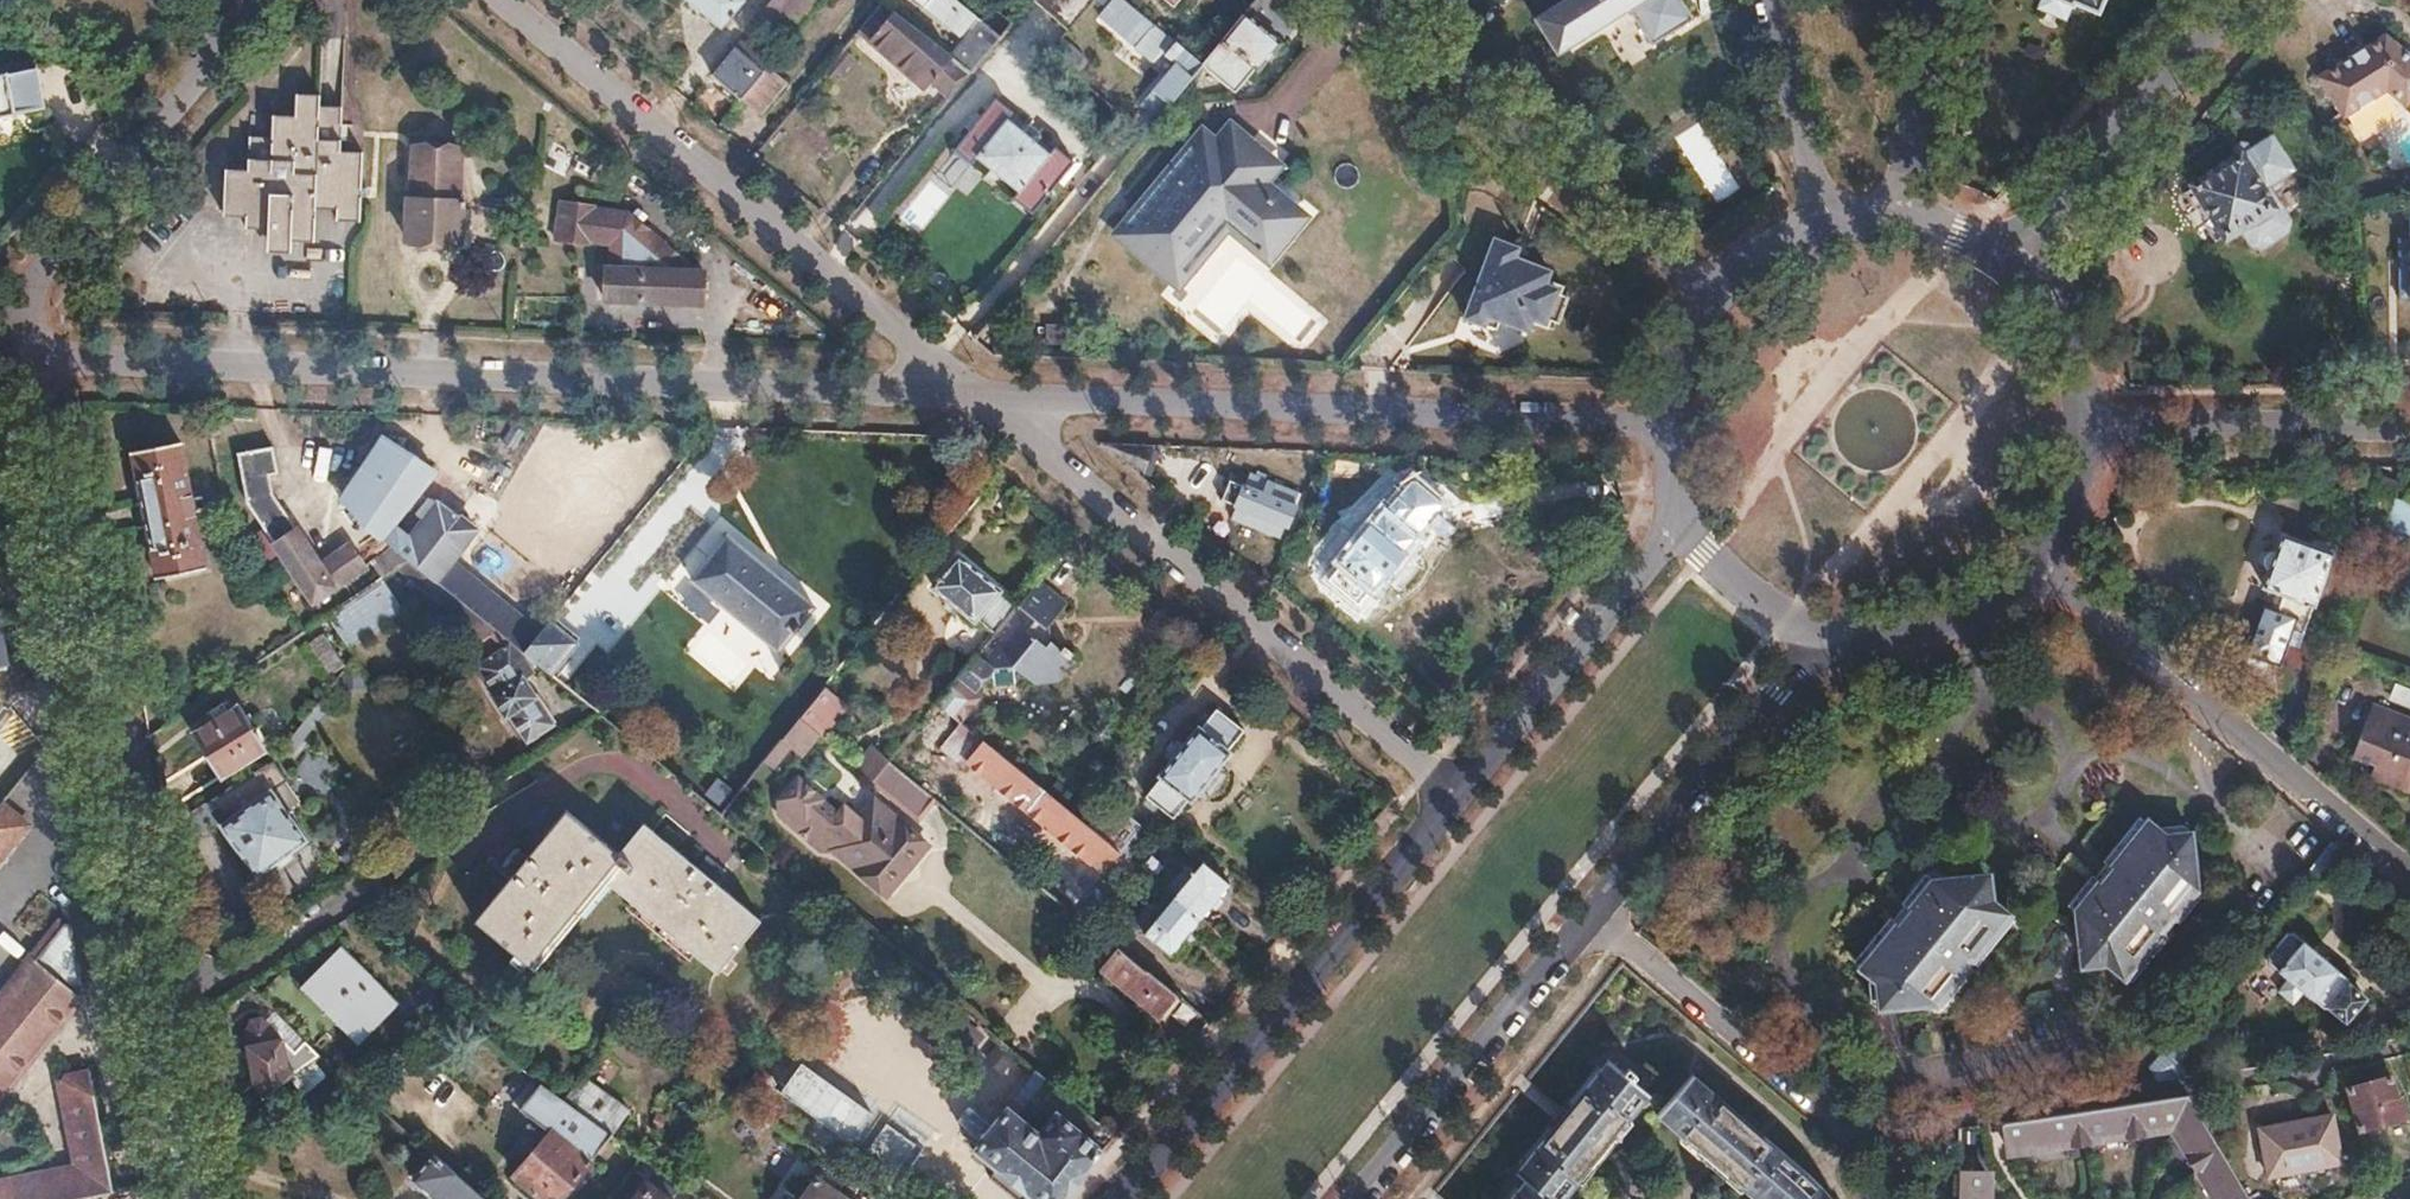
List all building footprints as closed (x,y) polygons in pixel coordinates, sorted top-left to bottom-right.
[(721,29),(745,0),(688,0),(721,29)] [(754,24),(784,49),(826,0),(774,0),(754,24)] [(956,32),(968,18),(976,25),(947,58),(968,76),(1000,38),(981,22),(955,0),(917,0),(956,32)] [(1171,8),(1174,5),(1180,10),(1188,0),(1162,0),(1171,8)] [(1533,19),(1555,54),(1627,9),(1649,45),(1690,19),(1678,0),(1563,0),(1533,19)] [(2036,6),(2065,20),(2073,2),(2097,13),(2102,0),(2039,0),(2036,6)] [(880,3),(858,30),(925,86),(931,78),(951,96),(968,76),(947,58),(880,3)] [(993,7),(981,22),(1000,38),(1012,23),(993,7)] [(1242,15),(1200,65),(1232,92),(1252,68),(1256,71),(1278,45),(1242,15)] [(1153,26),(1135,48),(1157,67),(1166,57),(1174,64),(1151,92),(1167,106),(1200,65),(1153,26)] [(2319,79),(2345,120),(2389,91),(2407,107),(2409,103),(2409,56),(2386,36),(2319,79)] [(1058,37),(1047,53),(1071,71),(1082,55),(1058,37)] [(740,44),(714,75),(742,99),(768,68),(740,44)] [(17,110),(16,108),(46,102),(39,67),(9,73),(9,71),(0,72),(0,114),(17,110)] [(768,68),(742,99),(759,114),(785,82),(768,68)] [(214,159),(211,207),(240,209),(239,222),(264,224),(263,236),(308,238),(311,205),(335,206),(333,220),(358,221),(363,151),(339,149),(342,104),(319,103),(320,90),(298,88),(296,112),(273,110),(272,133),(245,131),(243,160),(214,159)] [(2083,91),(2056,120),(2080,142),(2107,113),(2083,91)] [(1204,146),(1129,238),(1179,278),(1228,219),(1268,252),(1295,220),(1253,186),(1268,168),(1232,139),(1217,157),(1204,146)] [(2236,160),(2194,187),(2224,237),(2237,229),(2248,248),(2259,250),(2284,234),(2286,224),(2264,187),(2288,172),(2269,140),(2248,153),(2245,147),(2239,145),(2235,148),(2233,155),(2236,160)] [(990,146),(960,182),(1000,217),(1003,214),(1013,223),(1026,233),(1042,214),(1029,203),(1018,194),(1030,181),(990,146)] [(408,199),(407,241),(460,243),(463,200),(459,200),(461,148),(414,147),(412,198),(408,199)] [(884,209),(920,234),(948,193),(922,175),(923,174),(897,156),(849,226),(865,237),(884,209)] [(555,202),(554,242),(597,244),(596,268),(592,267),(591,297),(692,302),(693,282),(699,278),(693,269),(620,205),(555,202)] [(1507,262),(1509,257),(1513,247),(1494,240),(1481,274),(1483,274),(1479,286),(1477,285),(1465,319),(1496,330),(1499,320),(1527,330),(1530,322),(1547,329),(1550,321),(1557,323),(1566,297),(1560,294),(1563,286),(1546,280),(1549,272),(1520,261),(1518,266),(1507,262)] [(1520,261),(1509,257),(1507,262),(1518,266),(1520,261)] [(1155,443),(1095,440),(1141,478),(1144,474),(1151,477),(1160,451),(1153,448),(1155,443)] [(178,441),(129,452),(156,576),(205,566),(178,441)] [(362,525),(407,560),(408,559),(496,631),(499,634),(524,654),(543,632),(452,559),(474,532),(452,514),(455,510),(443,501),(438,508),(436,505),(408,539),(392,525),(434,473),(390,443),(345,503),(362,525)] [(273,448),(237,454),(246,506),(311,605),(365,569),(351,548),(319,567),(272,495),(267,477),(278,475),(273,448)] [(2082,511),(2092,469),(2073,465),(2062,506),(2082,511)] [(1231,477),(1223,497),(1239,503),(1234,514),(1283,533),(1300,491),(1251,472),(1247,483),(1231,477)] [(2378,477),(2365,528),(2377,534),(2397,484),(2378,477)] [(1340,566),(1327,582),(1357,606),(1371,588),(1374,591),(1420,536),(1416,533),(1443,501),(1427,488),(1417,500),(1404,489),(1388,508),(1384,508),(1343,558),(1341,556),(1338,554),(1334,555),(1333,557),(1332,561),(1334,564),(1337,566),(1340,566)] [(2392,501),(2386,530),(2409,535),(2409,504),(2392,501)] [(2262,601),(2243,647),(2277,660),(2290,627),(2301,631),(2332,553),(2284,533),(2264,582),(2282,589),(2275,606),(2262,601)] [(727,539),(691,584),(778,654),(813,610),(727,539)] [(960,556),(935,586),(976,621),(981,619),(995,631),(1018,603),(960,556)] [(407,560),(397,567),(481,637),(496,631),(408,559),(407,560)] [(380,578),(326,616),(347,647),(401,610),(380,578)] [(990,637),(938,702),(961,722),(981,697),(974,692),(993,670),(1017,667),(1038,684),(1063,683),(1079,663),(1053,641),(1048,647),(1033,634),(1041,625),(1047,630),(1067,606),(1036,581),(1018,603),(995,631),(990,637)] [(543,632),(524,654),(531,660),(536,664),(552,677),(576,647),(549,624),(543,632)] [(323,633),(308,644),(328,674),(344,663),(323,633)] [(509,648),(478,667),(495,694),(491,697),(504,717),(509,714),(527,741),(554,723),(535,694),(530,697),(520,680),(531,674),(528,668),(536,664),(531,660),(525,664),(521,658),(509,648)] [(826,687),(800,718),(820,735),(824,738),(849,706),(826,687)] [(241,702),(193,733),(220,778),(269,748),(241,702)] [(2355,753),(2385,764),(2409,787),(2409,719),(2374,704),(2355,753)] [(1160,775),(1144,794),(1172,815),(1187,797),(1192,801),(1232,752),(1227,748),(1244,728),(1217,706),(1201,726),(1198,723),(1157,773),(1160,775)] [(800,718),(782,741),(802,758),(820,735),(800,718)] [(938,749),(956,762),(974,737),(955,724),(938,749)] [(777,740),(757,755),(768,768),(787,753),(777,740)] [(987,743),(970,763),(1090,864),(1092,861),(1105,871),(1111,864),(1123,875),(1133,863),(1129,861),(1120,853),(1061,804),(987,743)] [(875,746),(858,766),(875,780),(891,760),(875,746)] [(227,789),(212,798),(226,822),(219,827),(250,879),(302,847),(272,797),(289,787),(274,761),(268,765),(267,763),(226,787),(227,789)] [(189,767),(169,779),(178,796),(199,785),(189,767)] [(0,805),(0,850),(25,820),(3,801),(0,805)] [(844,806),(825,826),(842,841),(834,850),(887,895),(927,846),(875,802),(860,820),(844,806)] [(567,812),(475,921),(533,970),(606,884),(715,976),(758,925),(642,827),(617,856),(567,812)] [(1147,819),(1120,853),(1129,861),(1157,827),(1147,819)] [(2149,820),(2077,905),(2081,909),(2084,957),(2089,960),(2111,958),(2128,972),(2200,884),(2197,882),(2195,835),(2189,830),(2166,834),(2149,820)] [(2327,846),(2307,871),(2319,881),(2339,856),(2327,846)] [(1202,864),(1173,897),(1200,920),(1229,886),(1202,864)] [(1939,877),(1868,965),(1885,979),(1886,1002),(1892,1007),(1939,997),(1943,1000),(2013,914),(1995,899),(1996,879),(1990,875),(1944,881),(1939,877)] [(1146,907),(1138,917),(1138,923),(1146,929),(1143,933),(1171,956),(1200,920),(1173,897),(1162,911),(1155,905),(1146,907)] [(81,991),(67,918),(0,1000),(0,1091),(81,991)] [(2270,952),(2269,960),(2289,977),(2280,988),(2295,1000),(2304,989),(2324,1005),(2326,1003),(2346,1019),(2367,994),(2350,980),(2349,973),(2295,930),(2288,930),(2270,952)] [(338,945),(298,986),(324,1011),(330,1006),(359,1035),(394,1001),(338,945)] [(1120,951),(1104,971),(1162,1020),(1181,998),(1147,970),(1146,972),(1120,951)] [(249,1020),(243,1032),(254,1082),(266,1096),(303,1064),(314,1056),(320,1055),(304,1039),(294,1050),(282,1038),(273,1039),(271,1028),(260,1017),(249,1020)] [(2161,1050),(2148,1065),(2156,1080),(2182,1075),(2173,1056),(2183,1051),(2176,1037),(2161,1050)] [(1506,1198),(1557,1198),(1645,1091),(1607,1059),(1514,1171),(1523,1179),(1506,1198)] [(0,1187),(0,1198),(75,1198),(112,1192),(88,1070),(62,1075),(79,1165),(88,1173),(81,1182),(71,1173),(0,1187)] [(1657,1113),(1727,1173),(1754,1195),(1758,1198),(1828,1198),(1826,1196),(1814,1183),(1801,1170),(1690,1074),(1657,1113)] [(581,1075),(563,1099),(611,1134),(629,1111),(581,1075)] [(2391,1077),(2348,1090),(2360,1131),(2402,1118),(2391,1077)] [(514,1174),(543,1198),(560,1198),(592,1161),(590,1159),(611,1134),(563,1099),(540,1082),(519,1109),(549,1132),(514,1174)] [(2005,1122),(2008,1149),(2174,1124),(2218,1198),(2250,1198),(2187,1095),(2005,1122)] [(1104,1148),(1056,1109),(1038,1131),(1006,1104),(990,1123),(968,1105),(955,1121),(980,1142),(972,1152),(1029,1198),(1062,1198),(1104,1148)] [(2332,1115),(2260,1128),(2269,1177),(2341,1164),(2332,1115)] [(412,1178),(436,1198),(485,1198),(433,1154),(412,1178)] [(1959,1198),(1985,1198),(1985,1174),(1968,1173),(1968,1157),(1960,1157),(1960,1171),(1959,1198)] [(815,1178),(799,1198),(843,1198),(815,1178)] [(636,1198),(663,1198),(647,1186),(636,1198)]
